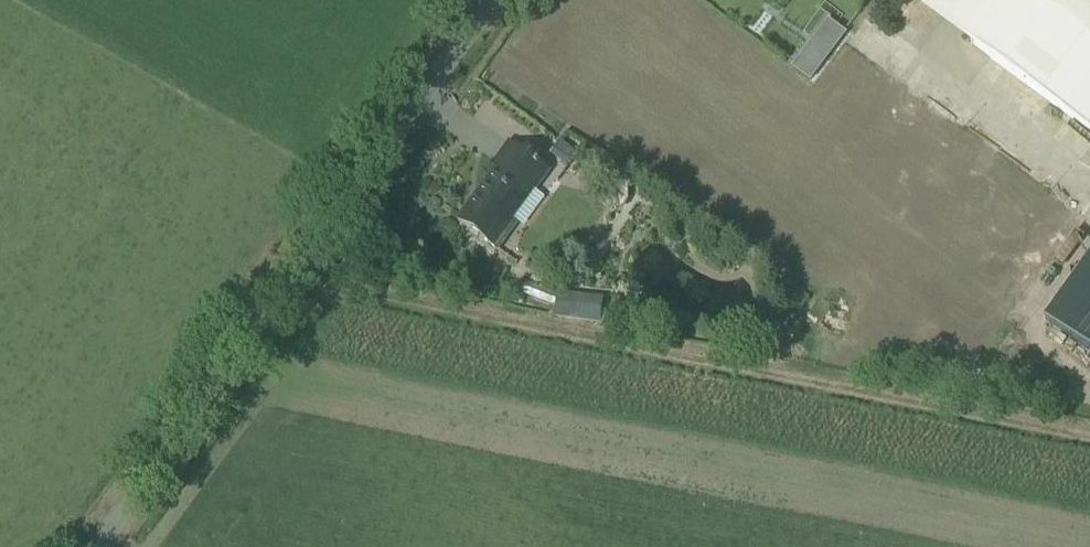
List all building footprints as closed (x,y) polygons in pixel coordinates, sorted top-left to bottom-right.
[(971,44),(1089,131),(1089,0),(1003,0),(971,44)] [(812,38),(791,67),(810,82),(832,53),(812,38)] [(497,168),(458,221),(499,251),(517,225),(511,221),(548,170),(509,142),(492,165),(497,168)] [(629,201),(628,180),(597,180),(598,197),(606,209),(623,209),(629,201)] [(554,317),(599,323),(602,297),(558,291),(554,317)] [(1078,344),(1089,353),(1089,327),(1078,344)]
